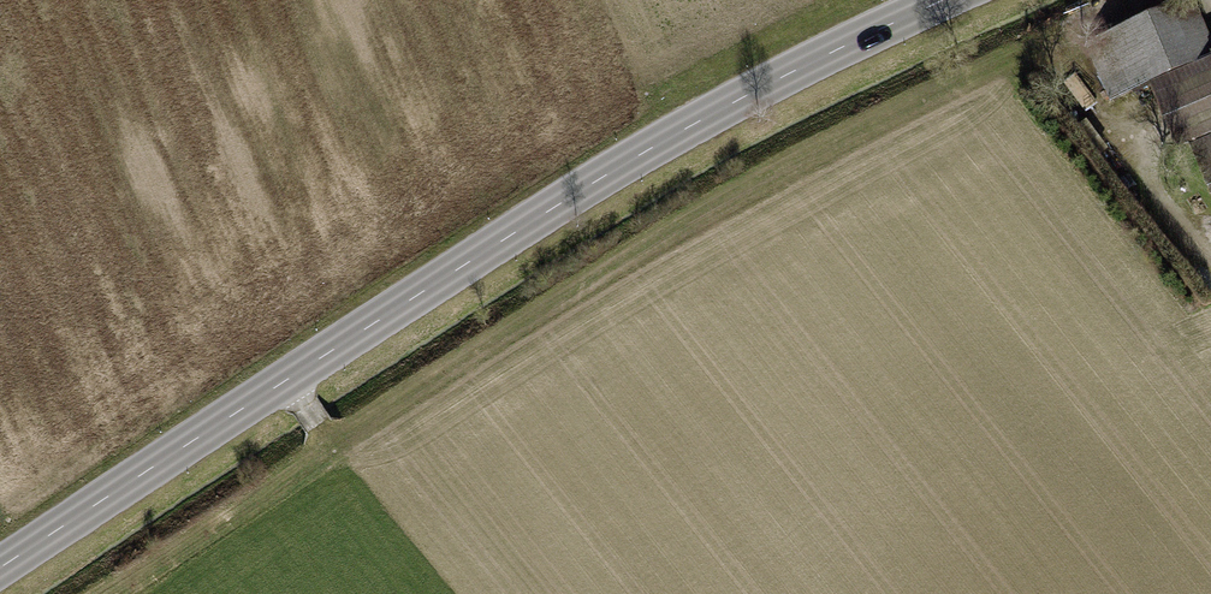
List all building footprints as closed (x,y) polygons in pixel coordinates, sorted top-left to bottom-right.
[(1186,6),(1089,46),(1108,93),(1206,53),(1186,6)] [(1153,90),(1175,141),(1192,134),(1210,181),(1210,67),(1153,90)]
